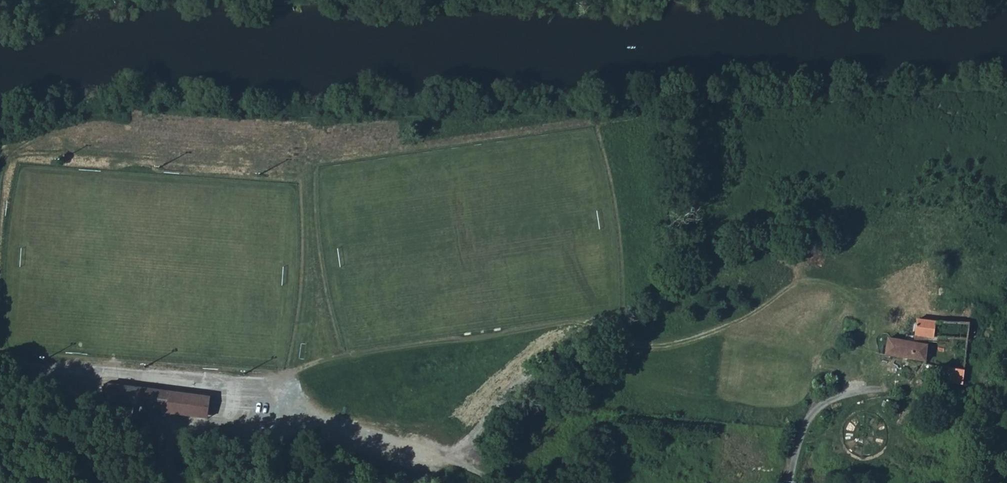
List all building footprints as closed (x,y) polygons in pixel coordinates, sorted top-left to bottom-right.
[(948,321),(919,319),(917,335),(947,337),(948,321)] [(925,361),(927,344),(915,342),(888,338),(885,354),(925,361)] [(966,348),(950,347),(947,368),(935,367),(935,372),(946,374),(945,382),(961,384),(966,348)] [(210,398),(108,384),(106,402),(164,409),(163,412),(207,418),(210,398)]
